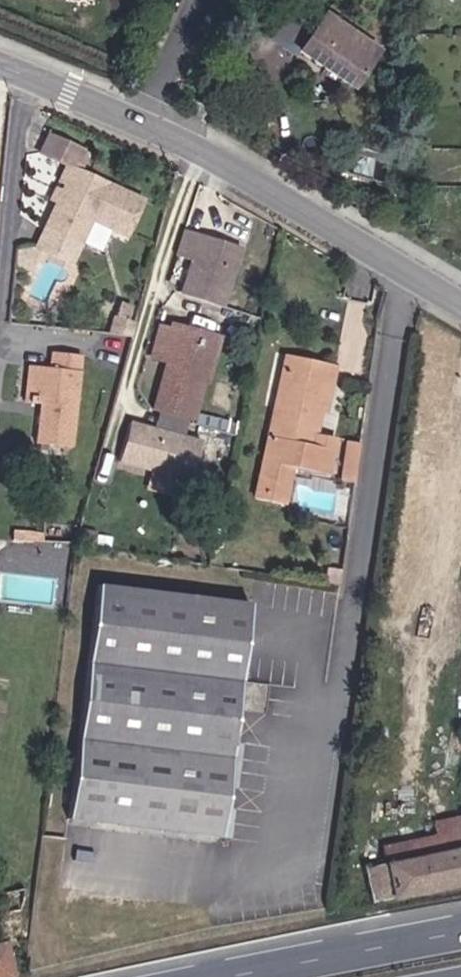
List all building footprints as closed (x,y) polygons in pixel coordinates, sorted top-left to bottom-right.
[(388,51),(326,12),(302,53),(356,92),(388,51)] [(273,39),(293,49),(305,27),(284,16),(273,39)] [(88,151),(49,133),(40,156),(69,168),(53,199),(59,201),(38,247),(79,267),(97,226),(132,242),(149,201),(80,168),(88,151)] [(247,250),(185,230),(178,256),(193,261),(182,292),(225,308),(247,250)] [(172,328),(162,326),(153,360),(168,364),(155,410),(197,423),(224,338),(175,321),(172,328)] [(88,356),(54,351),(53,368),(30,367),(28,403),(43,404),(39,441),(76,447),(88,356)] [(340,367),(287,355),(255,499),(287,506),(297,467),(332,474),(340,439),(320,435),(323,412),(330,413),(340,367)] [(204,442),(133,422),(118,469),(195,490),(204,442)] [(355,478),(363,441),(348,438),(340,475),(355,478)] [(252,601),(102,583),(73,818),(226,838),(238,726),(252,601)] [(367,866),(375,906),(460,888),(460,846),(367,866)] [(3,940),(0,940),(0,976),(9,976),(3,940)]
